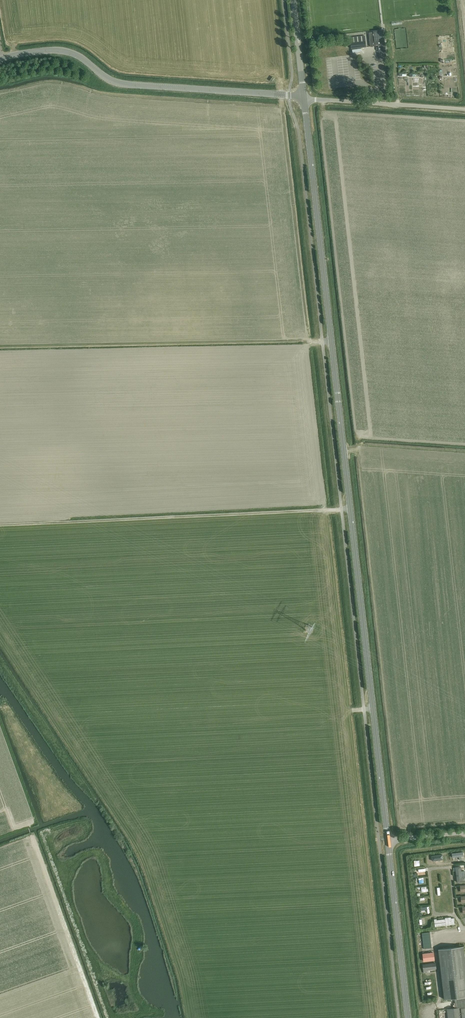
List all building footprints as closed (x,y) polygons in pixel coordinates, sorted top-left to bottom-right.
[(379,58),(386,58),(383,32),(381,33),(381,31),(368,33),(370,47),(378,46),(379,58)] [(349,36),(350,43),(365,41),(364,34),(349,36)] [(448,919),(434,920),(435,927),(454,924),(454,918),(451,918),(450,917),(448,917),(448,918),(448,919)] [(463,946),(438,949),(439,959),(444,996),(444,999),(455,998),(456,1008),(447,1009),(448,1017),(464,1017),(464,961),(463,946)] [(433,952),(422,953),(423,961),(434,960),(433,952)] [(432,964),(423,965),(424,973),(427,972),(427,970),(433,969),(436,969),(435,963),(432,964)]
